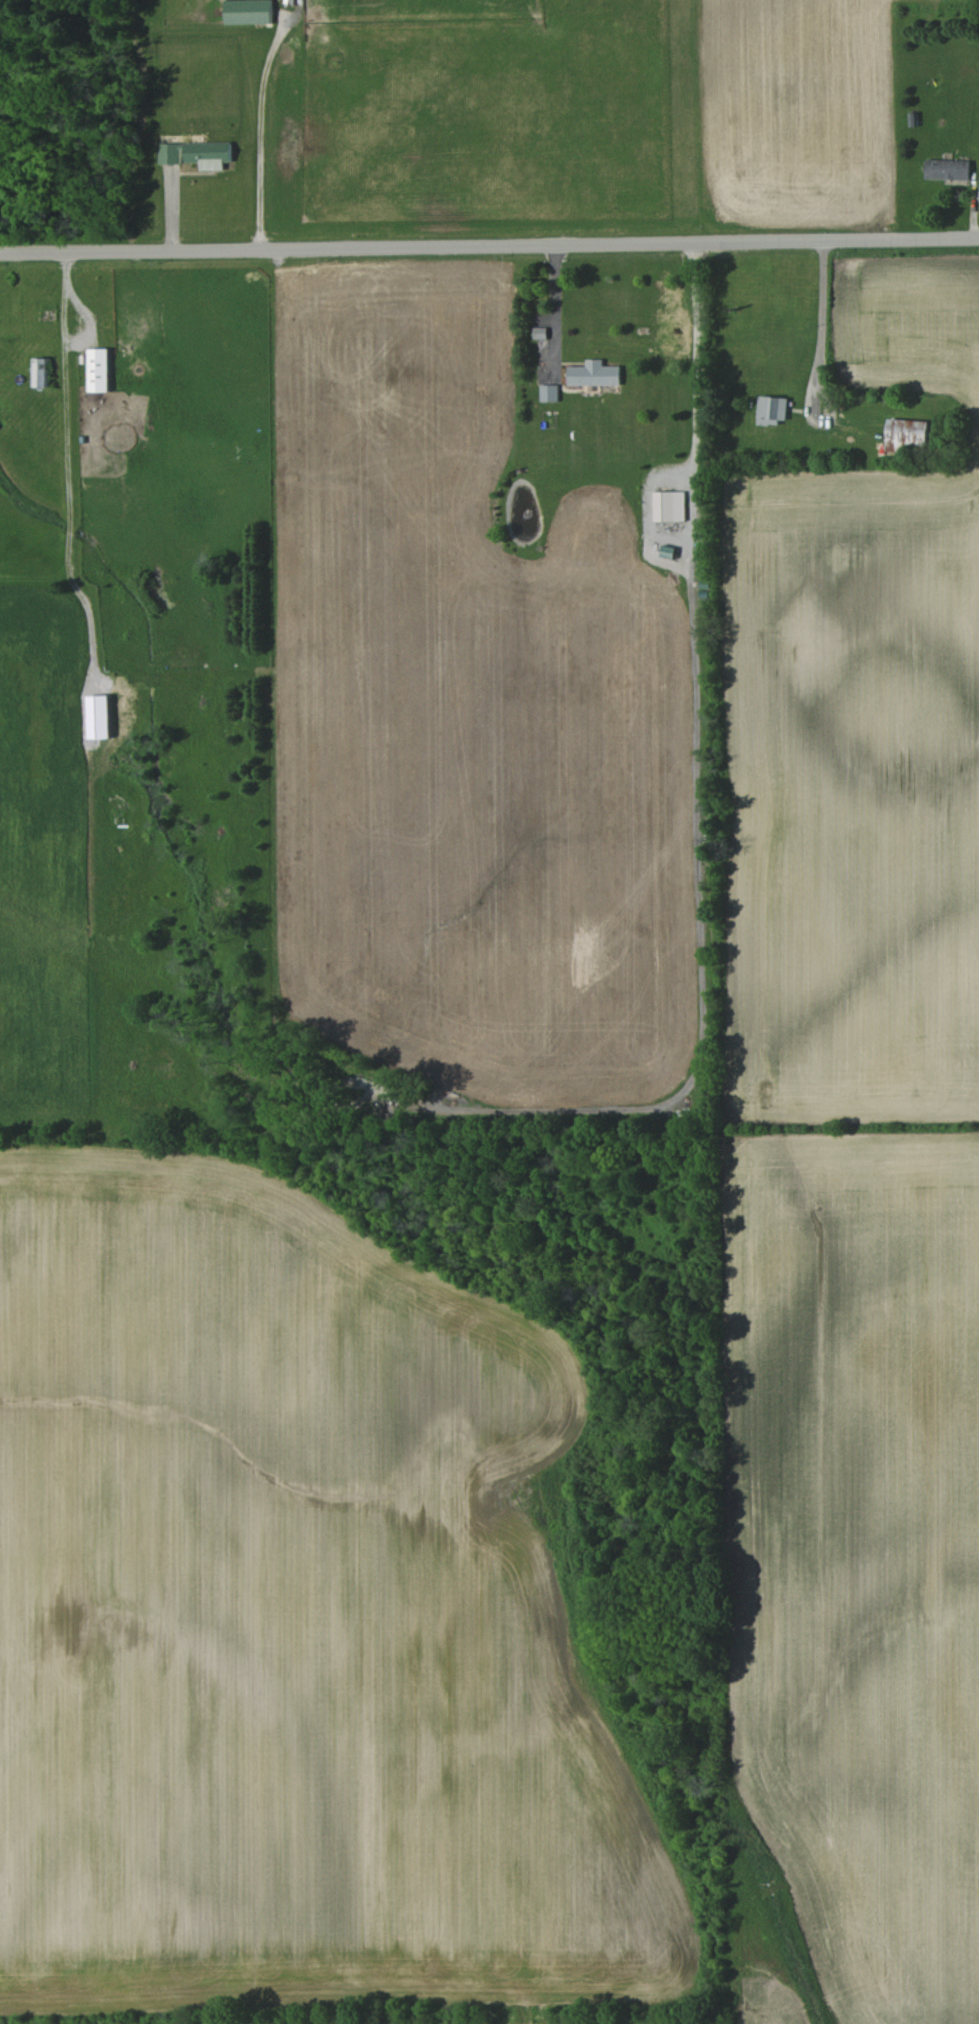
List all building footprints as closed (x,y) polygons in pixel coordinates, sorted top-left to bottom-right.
[(226,24),(272,23),(271,0),(226,0),(226,24)] [(160,143),(160,164),(184,164),(184,162),(201,162),(201,170),(224,170),(224,162),(232,162),(232,142),(160,143)] [(926,179),(970,180),(971,160),(926,159),(926,179)] [(90,392),(110,392),(109,348),(89,349),(90,392)] [(32,358),(32,387),(50,387),(50,358),(32,358)] [(568,385),(621,385),(621,366),(603,366),(603,359),(587,360),(587,366),(568,366),(568,385)] [(558,401),(558,385),(541,385),(541,401),(558,401)] [(788,424),(788,397),(759,396),(759,423),(788,424)] [(887,451),(905,452),(906,443),(928,444),(929,420),(888,419),(887,451)] [(655,521),(686,521),(685,491),(655,492),(655,521)] [(112,738),(111,695),(89,695),(90,739),(112,738)]
